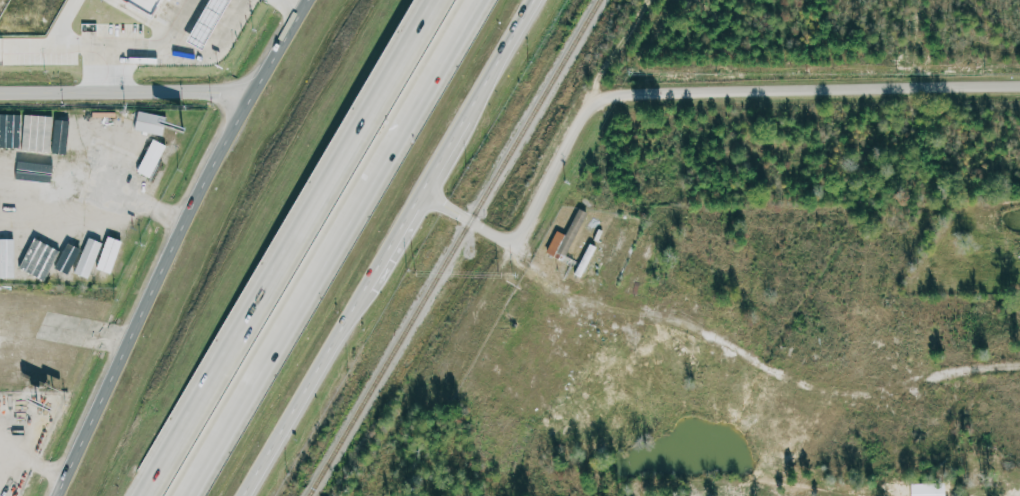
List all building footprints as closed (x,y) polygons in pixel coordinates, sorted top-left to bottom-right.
[(151,16),(123,0),(160,0),(151,16)] [(188,42),(212,0),(232,0),(202,51),(188,42)] [(168,136),(171,116),(143,113),(140,133),(168,136)] [(156,179),(172,146),(158,140),(142,173),(156,179)] [(550,253),(563,260),(574,239),(561,232),(550,253)] [(51,283),(52,238),(4,237),(3,282),(51,283)] [(58,268),(73,276),(85,251),(70,243),(58,268)] [(577,274),(586,279),(602,248),(593,244),(577,274)]
